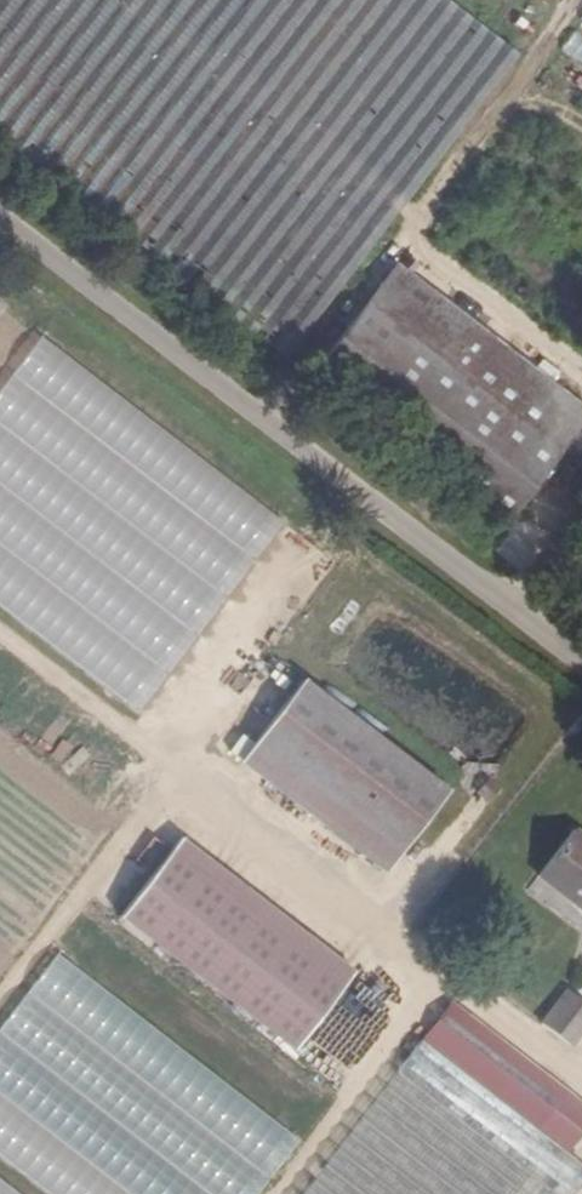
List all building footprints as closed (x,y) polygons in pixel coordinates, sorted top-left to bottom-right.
[(279,354),(512,43),(456,0),(0,0),(0,138),(279,354)] [(581,70),(581,40),(573,33),(559,53),(581,70)] [(397,249),(368,286),(453,351),(483,314),(397,249)] [(368,286),(303,371),(500,522),(581,414),(581,390),(483,314),(453,351),(368,286)] [(0,387),(0,608),(145,710),(285,513),(35,337),(0,387)] [(371,831),(395,850),(442,787),(297,677),(249,740),(322,795),(308,814),(356,850),(371,831)] [(249,740),(235,759),(308,814),(322,795),(249,740)] [(535,874),(581,910),(581,909),(581,839),(570,830),(535,874)] [(371,831),(356,850),(381,869),(395,850),(371,831)] [(349,967),(174,835),(115,914),(291,1045),(349,967)] [(20,1193),(256,1193),(299,1135),(53,957),(0,1030),(0,1180),(20,1193)] [(537,1020),(565,1041),(581,1018),(581,1004),(578,1001),(561,990),(537,1020)] [(539,1180),(561,1150),(537,1132),(570,1091),(448,999),(294,1193),(557,1193),(539,1180)] [(0,1182),(0,1193),(17,1193),(0,1182)]
